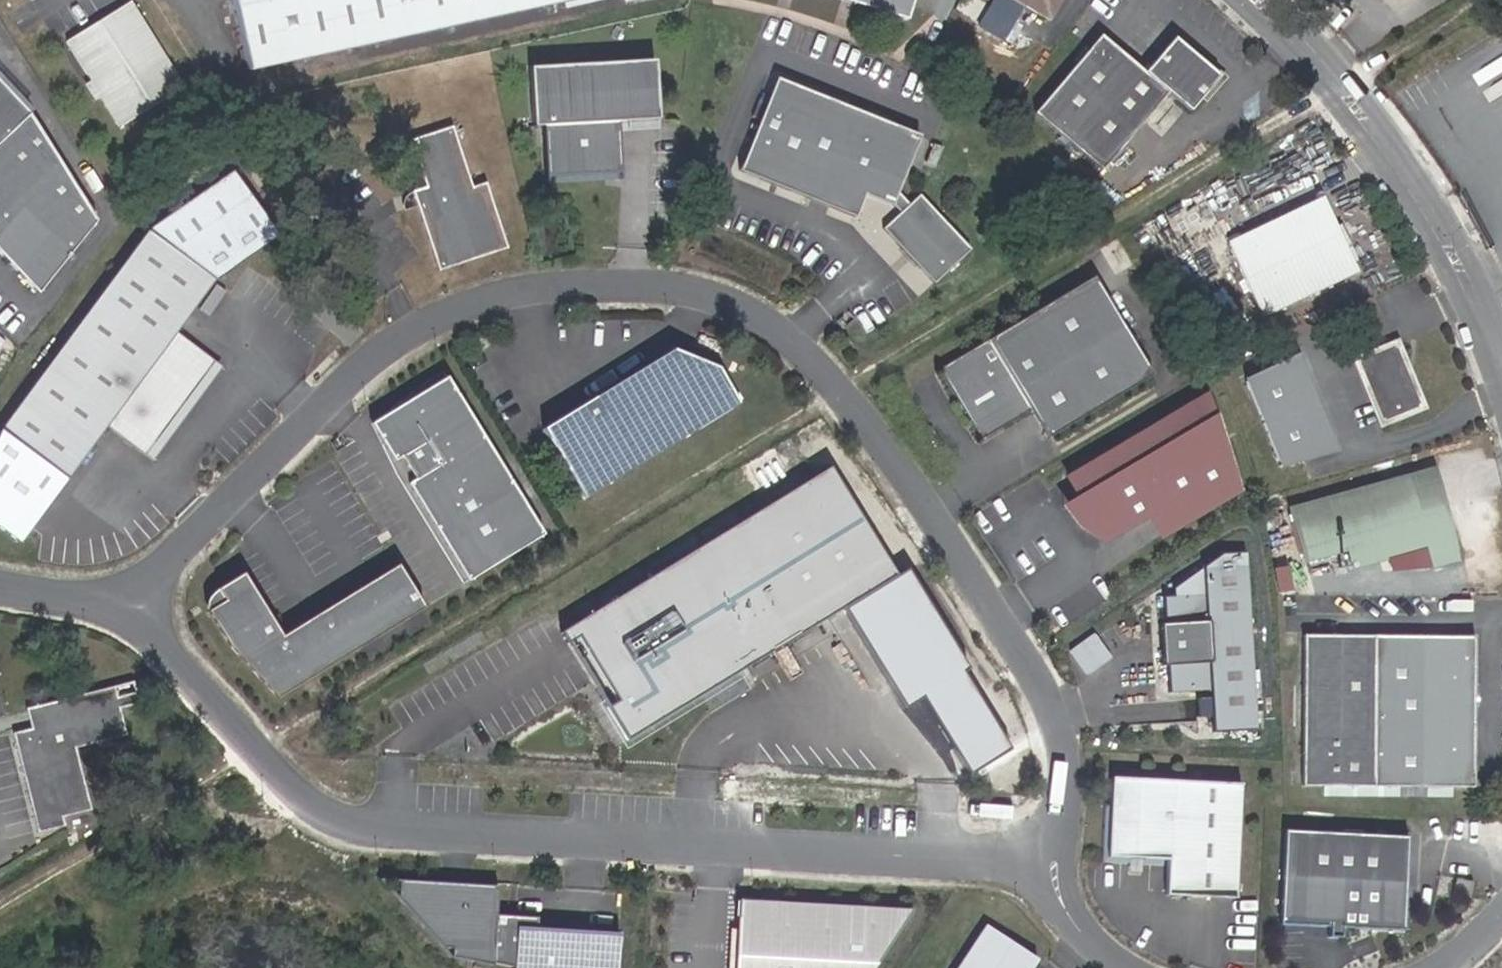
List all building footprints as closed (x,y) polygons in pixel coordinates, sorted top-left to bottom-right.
[(559,0),(246,0),(260,64),(559,0)] [(849,1),(887,13),(900,18),(906,0),(850,0),(849,1)] [(1051,19),(1061,0),(1017,0),(1051,19)] [(66,47),(124,128),(183,85),(130,7),(66,47)] [(1035,111),(1103,166),(1167,87),(1189,105),(1218,69),(1173,33),(1144,68),(1099,32),(1035,111)] [(654,60),(530,68),(533,123),(546,122),(549,178),(605,175),(602,118),(658,115),(654,60)] [(776,76),(740,168),(855,214),(863,194),(894,206),(922,134),(776,76)] [(0,81),(0,138),(29,111),(0,81)] [(29,111),(0,138),(0,252),(38,292),(96,219),(29,111)] [(437,271),(506,249),(485,183),(471,188),(452,126),(409,140),(429,201),(416,205),(437,271)] [(975,247),(921,195),(886,230),(940,283),(975,247)] [(1359,269),(1326,197),(1232,240),(1267,312),(1359,269)] [(216,283),(150,234),(2,433),(69,482),(108,429),(112,423),(152,453),(213,371),(173,342),(177,336),(216,283)] [(1050,438),(1154,373),(1093,275),(940,370),(984,440),(1032,409),(1050,438)] [(154,463),(223,370),(177,336),(173,342),(213,371),(152,453),(112,423),(108,429),(154,463)] [(1420,406),(1398,345),(1360,361),(1382,421),(1420,406)] [(544,430),(586,498),(742,403),(718,364),(674,350),(544,430)] [(1298,352),(1250,377),(1279,466),(1331,453),(1298,352)] [(545,535),(448,377),(373,424),(394,459),(401,455),(416,479),(409,484),(469,581),(545,535)] [(1204,400),(1062,484),(1073,503),(1064,508),(1063,517),(1069,527),(1078,531),(1087,525),(1098,544),(1150,514),(1163,536),(1237,492),(1204,400)] [(416,479),(401,455),(394,459),(409,484),(416,479)] [(845,609),(897,577),(831,468),(562,632),(569,642),(579,636),(618,701),(608,707),(629,740),(845,609)] [(1428,474),(1406,479),(1416,511),(1436,506),(1428,474)] [(1373,546),(1378,563),(1424,551),(1430,564),(1454,557),(1436,506),(1416,511),(1406,479),(1291,514),(1306,563),(1349,553),(1373,546)] [(1355,570),(1378,563),(1373,546),(1349,553),(1355,570)] [(398,565),(355,592),(381,635),(405,620),(398,607),(417,596),(398,565)] [(1257,730),(1245,566),(1202,569),(1204,595),(1162,598),(1164,626),(1160,626),(1162,667),(1167,666),(1169,694),(1210,691),(1214,733),(1257,730)] [(897,577),(845,609),(904,706),(923,695),(970,771),(1005,749),(957,671),(966,669),(906,571),(897,577)] [(207,609),(208,611),(251,585),(244,574),(216,591),(210,596),(207,598),(206,600),(205,604),(206,606),(207,609)] [(381,635),(355,592),(283,636),(251,585),(208,611),(232,650),(277,699),(381,635)] [(405,620),(424,608),(417,596),(398,607),(405,620)] [(1482,639),(1314,634),(1309,780),(1329,780),(1455,784),(1477,785),(1479,748),(1482,639)] [(137,680),(30,710),(36,730),(18,735),(45,834),(72,826),(70,817),(98,809),(81,748),(131,734),(124,707),(143,702),(137,680)] [(1242,786),(1117,779),(1113,859),(1168,862),(1166,897),(1236,900),(1242,786)] [(1455,784),(1329,780),(1328,790),(1454,794),(1455,784)] [(1283,850),(1280,925),(1343,928),(1404,931),(1408,857),(1283,850)] [(497,940),(499,914),(500,885),(400,878),(399,898),(456,957),(507,967),(520,967),(520,966),(476,957),(477,936),(497,940)] [(912,911),(740,901),(736,967),(874,967),(912,911)] [(520,967),(618,967),(620,933),(539,928),(540,917),(499,914),(497,940),(477,936),(476,957),(520,966),(520,967)] [(988,924),(959,967),(1033,967),(1040,959),(988,924)] [(1342,929),(1329,928),(1328,941),(1341,942),(1342,929)]
